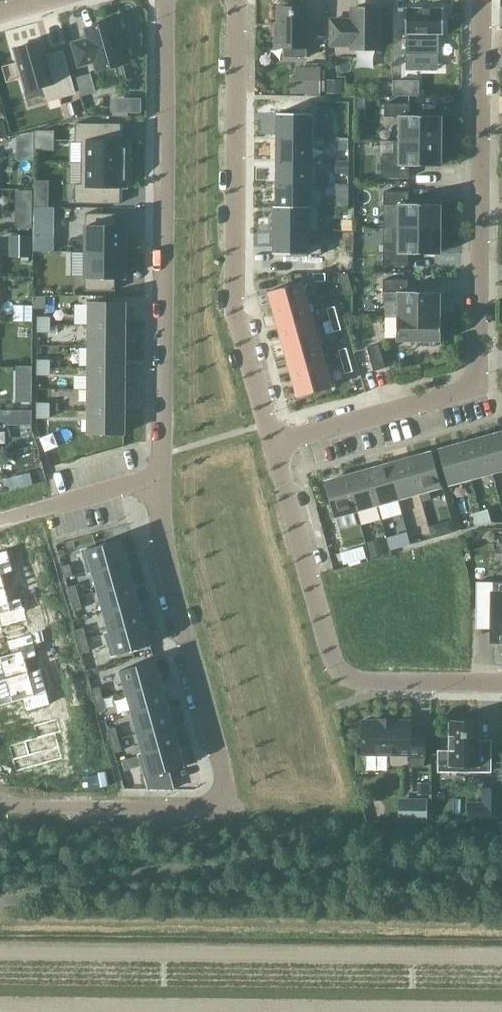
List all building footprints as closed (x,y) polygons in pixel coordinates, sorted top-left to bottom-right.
[(275,23),(275,46),(309,47),(309,36),(305,36),(305,7),(279,7),(279,23),(275,23)] [(331,20),(330,44),(351,45),(351,48),(378,49),(378,8),(352,7),(352,20),(331,20)] [(405,7),(405,54),(408,54),(408,68),(435,68),(435,54),(438,54),(438,33),(441,33),(441,34),(443,34),(443,7),(442,7),(442,8),(406,8),(406,7),(405,7)] [(87,38),(72,42),(78,66),(94,61),(96,71),(125,62),(121,47),(124,46),(120,31),(117,32),(113,20),(106,22),(103,20),(93,23),(92,26),(84,28),(87,38)] [(41,40),(13,48),(25,91),(42,86),(46,100),(73,92),(62,51),(45,56),(41,40)] [(393,81),(393,95),(417,95),(417,81),(393,81)] [(384,103),(384,116),(398,116),(398,140),(442,140),(442,115),(409,115),(409,103),(384,103)] [(276,112),(276,136),(316,137),(316,136),(316,113),(276,112)] [(81,142),(81,163),(125,163),(126,140),(120,140),(120,123),(75,123),(74,142),(81,142)] [(276,136),(276,160),(311,160),(311,159),(311,146),(324,146),(324,136),(316,136),(316,137),(276,136)] [(381,154),(381,177),(408,177),(408,165),(442,165),(442,140),(398,140),(393,140),(393,154),(381,154)] [(276,160),(276,183),(311,183),(311,184),(316,184),(316,159),(311,159),(311,160),(276,160)] [(125,186),(125,163),(81,163),(81,183),(74,183),(74,203),(119,203),(119,186),(125,186)] [(276,205),(276,206),(311,206),(311,205),(311,184),(311,183),(276,183),(276,205)] [(383,191),(383,204),(397,204),(397,228),(441,228),(441,203),(408,203),(408,191),(383,191)] [(273,205),(273,229),(308,229),(308,230),(318,231),(318,205),(311,205),(311,206),(276,206),(276,205),(273,205)] [(85,213),(85,251),(125,251),(125,225),(115,225),(115,213),(85,213)] [(383,242),(383,265),(407,265),(408,253),(441,253),(441,228),(397,228),(392,228),(392,242),(383,242)] [(273,229),(273,253),(321,254),(321,243),(308,243),(308,230),(308,229),(273,229)] [(85,251),(84,289),(114,290),(114,277),(125,277),(125,251),(85,251)] [(325,273),(312,273),(312,281),(325,281),(325,273)] [(382,279),(382,301),(396,301),(396,316),(440,316),(441,291),(407,291),(407,279),(382,279)] [(302,281),(267,291),(273,312),(308,303),(302,281)] [(89,302),(89,324),(124,324),(124,302),(89,302)] [(308,303),(273,312),(279,333),(314,323),(308,303)] [(334,305),(326,308),(329,319),(337,317),(334,305)] [(396,316),(396,341),(420,341),(420,345),(436,345),(436,341),(440,341),(440,316),(396,316)] [(337,317),(329,319),(332,331),(340,329),(337,317)] [(314,323),(279,333),(285,354),(320,344),(314,323)] [(89,324),(88,346),(124,346),(124,324),(89,324)] [(378,343),(366,347),(373,370),(384,367),(378,343)] [(320,344),(285,354),(291,375),(325,365),(320,344)] [(88,346),(88,367),(124,367),(124,346),(88,346)] [(345,347),(337,349),(341,361),(349,359),(345,347)] [(349,359),(341,361),(344,372),(352,370),(349,359)] [(325,365),(291,375),(297,397),(332,387),(325,365)] [(88,367),(88,389),(124,389),(124,367),(88,367)] [(88,389),(88,410),(123,411),(124,389),(88,389)] [(88,410),(88,433),(123,433),(123,411),(88,410)] [(481,437),(491,472),(501,468),(501,432),(501,431),(481,437)] [(481,437),(460,443),(470,477),(491,472),(481,437)] [(460,443),(439,449),(448,483),(470,477),(460,443)] [(430,451),(409,458),(418,492),(421,501),(431,499),(428,489),(440,486),(430,451)] [(409,458),(388,463),(397,498),(418,492),(409,458)] [(388,463),(367,469),(377,503),(397,498),(388,463)] [(367,469),(346,475),(356,509),(377,503),(367,469)] [(346,475),(325,481),(334,515),(356,509),(346,475)] [(120,538),(81,549),(87,572),(92,571),(92,570),(126,560),(120,538)] [(5,587),(1,574),(13,571),(7,549),(0,551),(0,589),(5,587)] [(126,560),(92,570),(92,571),(97,591),(132,581),(126,560)] [(69,564),(61,566),(64,577),(72,575),(69,564)] [(385,586),(357,594),(363,616),(409,603),(404,582),(409,580),(406,568),(382,574),(385,586)] [(132,581),(97,591),(103,611),(138,602),(132,581)] [(475,615),(491,616),(491,640),(501,640),(501,592),(492,592),(492,581),(476,581),(475,615)] [(75,584),(67,587),(70,598),(78,596),(75,584)] [(0,589),(0,618),(2,626),(27,619),(20,597),(9,600),(5,587),(0,589)] [(78,596),(70,598),(73,610),(81,608),(78,596)] [(138,602),(103,611),(109,631),(109,632),(144,623),(138,602)] [(409,603),(363,616),(370,638),(402,629),(405,640),(419,636),(409,603)] [(109,631),(104,633),(110,655),(150,644),(144,623),(109,632),(109,631)] [(83,627),(75,629),(78,641),(86,639),(83,627)] [(0,655),(0,680),(29,672),(28,671),(25,659),(37,656),(31,634),(6,641),(10,652),(0,655)] [(86,639),(78,641),(81,653),(89,650),(86,639)] [(154,660),(119,669),(125,691),(160,681),(154,660)] [(0,680),(0,705),(23,699),(26,711),(50,704),(40,668),(28,671),(29,672),(0,680)] [(160,681),(125,691),(131,712),(166,702),(160,681)] [(99,686),(91,688),(95,700),(102,698),(99,686)] [(102,698),(95,700),(98,711),(106,709),(102,698)] [(166,702),(131,712),(137,733),(172,723),(166,702)] [(36,737),(7,745),(15,772),(57,760),(50,734),(61,731),(57,718),(32,725),(36,737)] [(362,720),(362,754),(408,754),(408,766),(424,766),(424,732),(410,732),(410,720),(393,720),(393,718),(378,718),(378,720),(362,720)] [(438,750),(438,770),(490,771),(490,747),(478,747),(478,721),(450,720),(450,736),(449,736),(449,749),(450,749),(450,751),(438,750)] [(172,723),(137,733),(143,753),(177,744),(172,723)] [(115,726),(107,729),(110,740),(118,738),(115,726)] [(118,738),(110,740),(113,752),(121,750),(118,738)] [(143,753),(138,754),(148,788),(173,789),(168,770),(184,766),(177,744),(143,753)] [(481,799),(466,800),(467,818),(500,819),(500,785),(481,785),(481,799)] [(398,796),(397,820),(426,820),(426,797),(398,796)]
